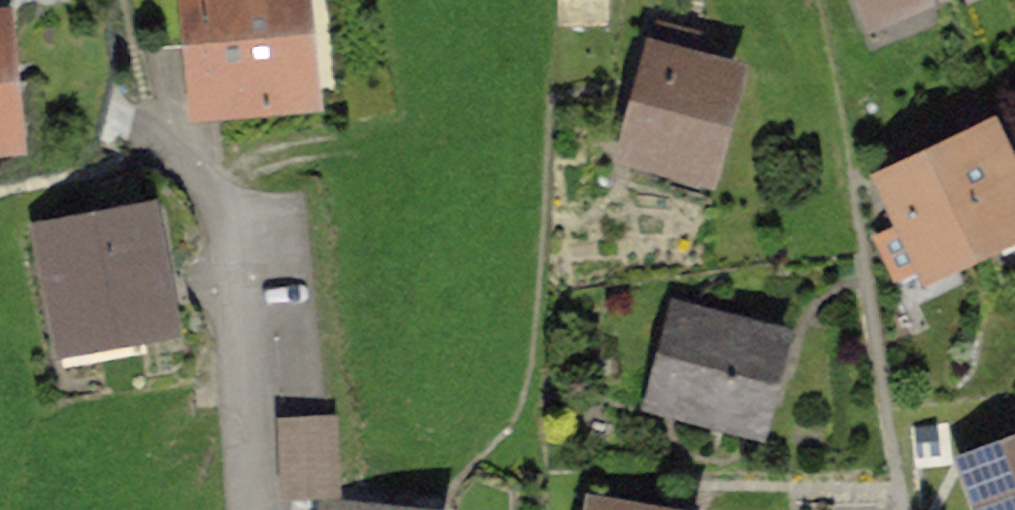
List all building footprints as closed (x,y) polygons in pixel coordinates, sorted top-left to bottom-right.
[(138,50),(199,44),(205,104),(292,96),(284,0),(127,0),(138,50)] [(566,20),(606,18),(605,0),(565,0),(566,20)] [(61,152),(55,79),(50,15),(0,19),(0,157),(61,152)] [(643,119),(633,155),(698,173),(726,71),(688,61),(694,37),(655,26),(630,116),(643,119)] [(930,264),(1014,224),(1014,199),(986,138),(940,160),(934,147),(905,161),(911,174),(892,183),(911,224),(879,239),(896,274),(928,259),(930,264)] [(84,229),(46,236),(65,336),(55,338),(58,357),(72,354),(69,337),(161,320),(141,219),(106,225),(103,211),(81,215),(84,229)] [(685,316),(663,400),(750,422),(772,338),(685,316)] [(341,408),(279,410),(281,490),(343,488),(341,408)] [(1007,436),(1013,451),(973,466),(990,509),(1014,509),(1014,433),(1007,436)]
